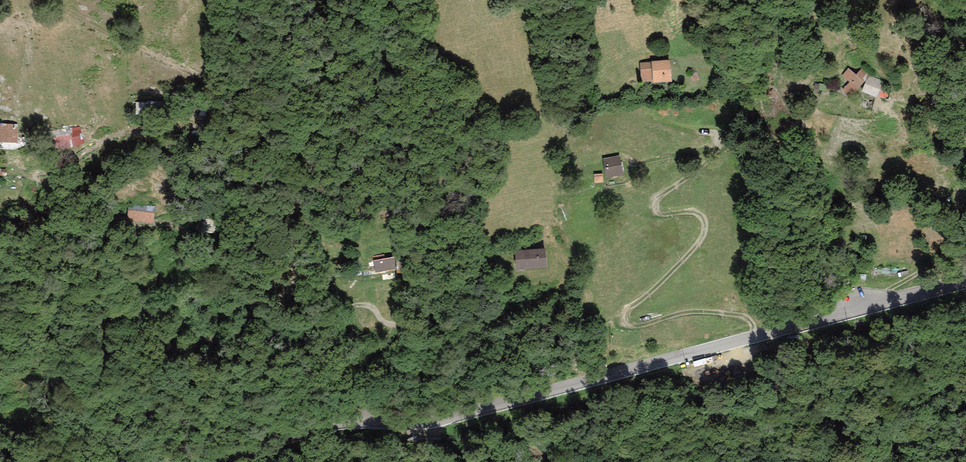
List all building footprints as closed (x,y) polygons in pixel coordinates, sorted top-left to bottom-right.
[(670,63),(650,64),(651,83),(671,82),(670,63)] [(650,64),(639,65),(640,83),(651,83),(650,64)] [(855,76),(864,83),(869,76),(860,69),(855,76)] [(843,92),(852,99),(859,90),(864,83),(855,76),(847,70),(842,77),(850,83),(843,92)] [(859,90),(877,99),(883,81),(869,76),(864,83),(859,90)] [(17,146),(19,126),(0,125),(0,145),(17,146)] [(83,127),(72,128),(73,146),(84,145),(83,127)] [(70,132),(50,132),(50,150),(70,150),(70,132)] [(620,158),(604,161),(607,178),(623,175),(620,158)] [(602,175),(593,176),(594,184),(603,184),(602,175)] [(128,204),(127,221),(152,224),(154,206),(128,204)] [(373,251),(376,272),(396,270),(393,248),(373,251)] [(515,251),(517,273),(547,270),(546,248),(515,251)]
